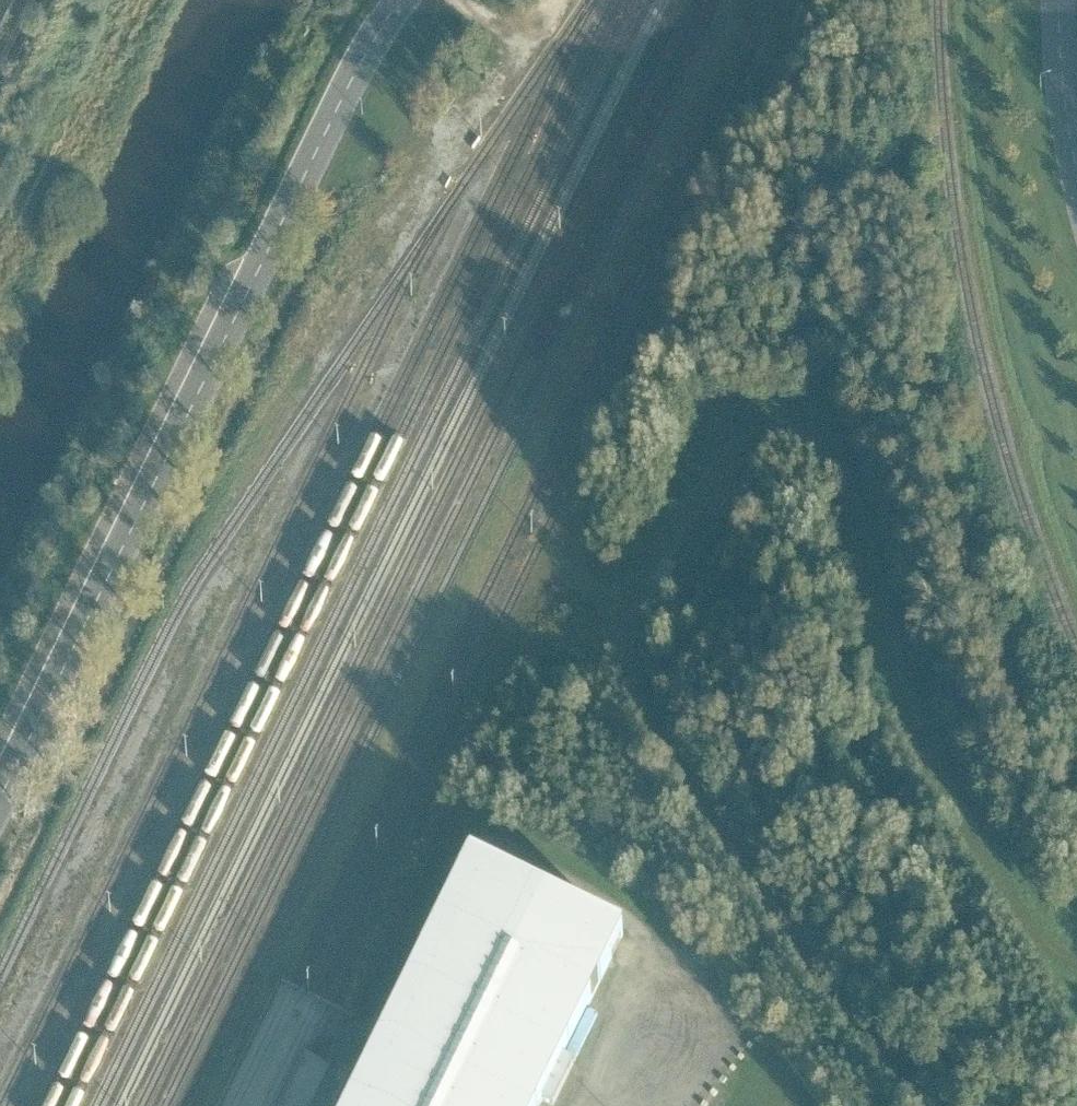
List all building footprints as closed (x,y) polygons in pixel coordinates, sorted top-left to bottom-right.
[(624,947),(473,870),(356,1105),(549,1105),(624,947)]
